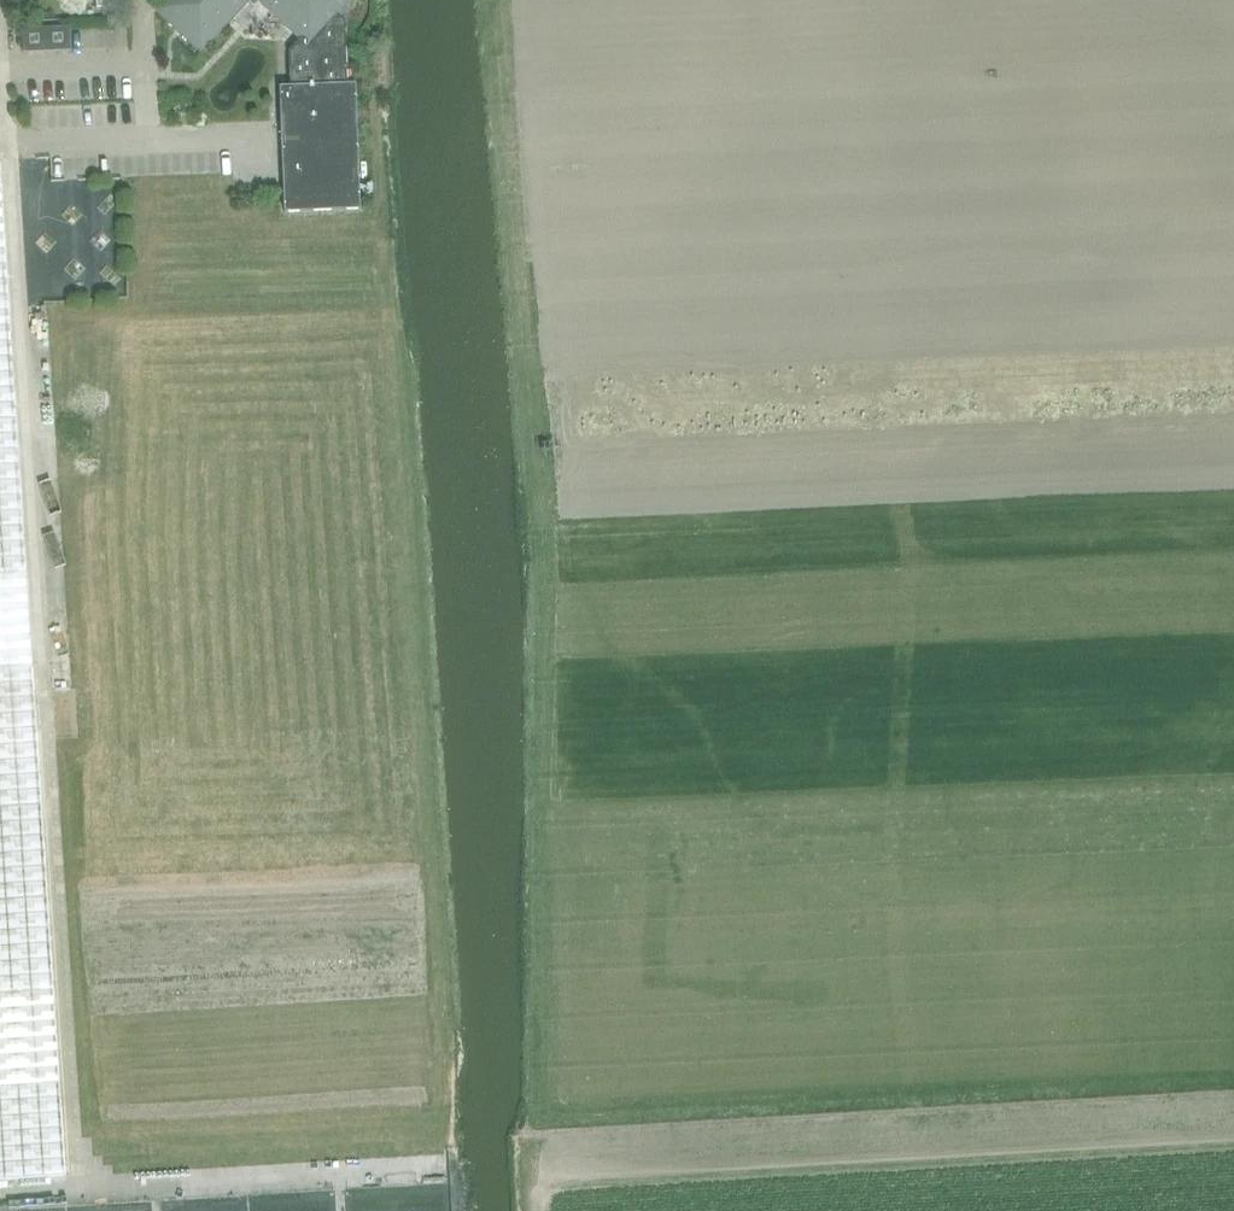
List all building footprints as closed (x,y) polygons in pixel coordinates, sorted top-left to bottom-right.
[(247,1),(254,7),(260,1),(300,38),(289,50),(290,87),(280,87),(285,211),(360,209),(356,84),(347,84),(345,22),(338,16),(352,2),(350,0),(164,0),(155,9),(201,51),(247,1)] [(66,1175),(0,175),(0,1179),(66,1175)]
